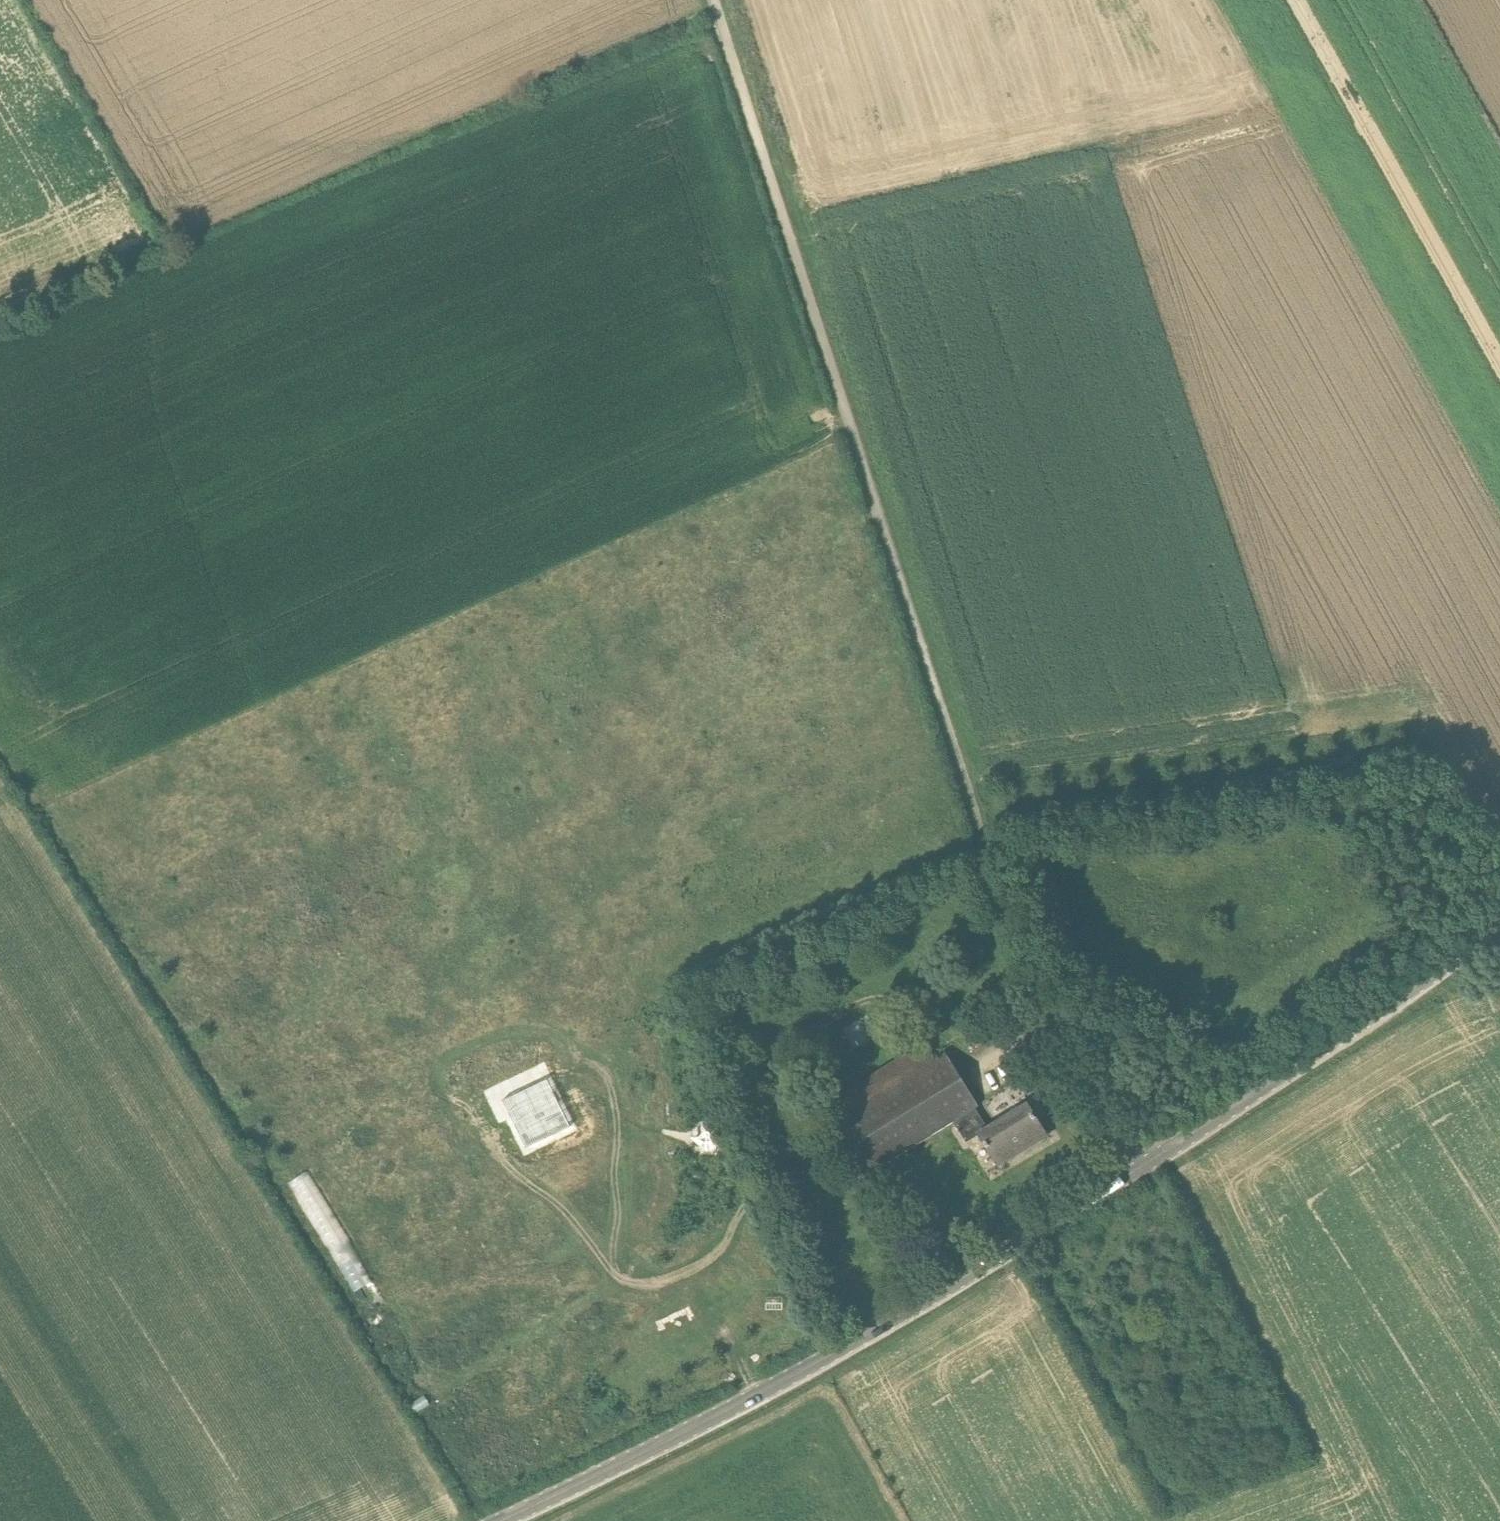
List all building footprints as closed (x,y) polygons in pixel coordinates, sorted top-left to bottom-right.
[(976,1108),(979,1106),(946,1053),(870,1100),(860,1083),(829,1102),(872,1171),(953,1122),(976,1108)] [(959,1133),(960,1133),(967,1143),(980,1135),(998,1165),(1047,1136),(1028,1105),(988,1129),(976,1108),(953,1122),(959,1131),(958,1132),(959,1133)]
